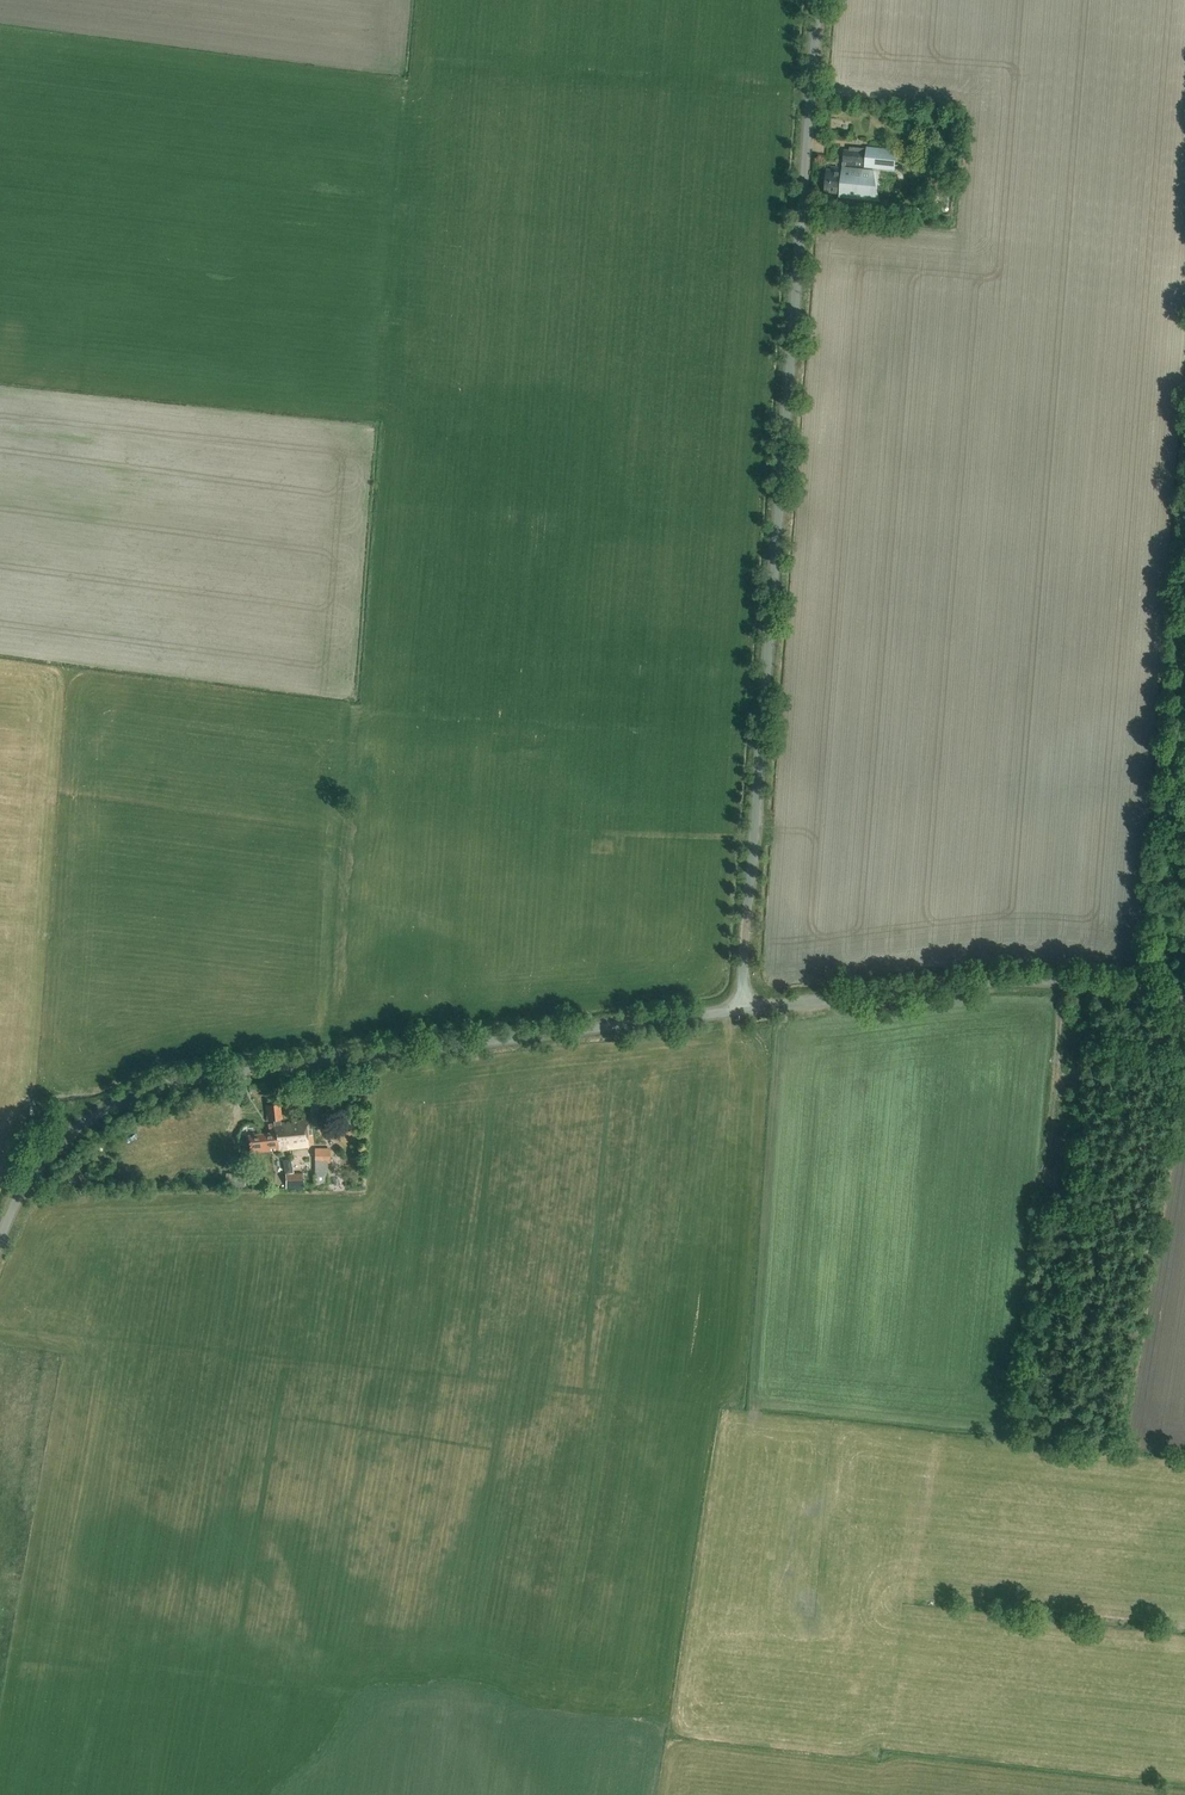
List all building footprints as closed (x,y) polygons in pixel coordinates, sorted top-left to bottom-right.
[(866,148),(849,146),(848,150),(843,150),(841,168),(837,168),(837,167),(830,166),(830,169),(826,169),(824,191),(839,192),(838,196),(870,200),(873,170),(844,167),(845,164),(893,169),(895,149),(866,146),(866,148)] [(268,1124),(269,1133),(249,1135),(250,1153),(271,1151),(271,1148),(274,1148),(274,1151),(309,1147),(309,1145),(314,1144),(312,1119),(281,1122),(281,1119),(283,1119),(282,1103),(266,1105),(267,1121),(274,1120),(274,1124),(268,1124)] [(330,1161),(330,1148),(314,1148),(315,1162),(327,1161),(330,1161)] [(303,1187),(303,1173),(285,1173),(286,1184),(291,1184),(291,1188),(303,1187)]
